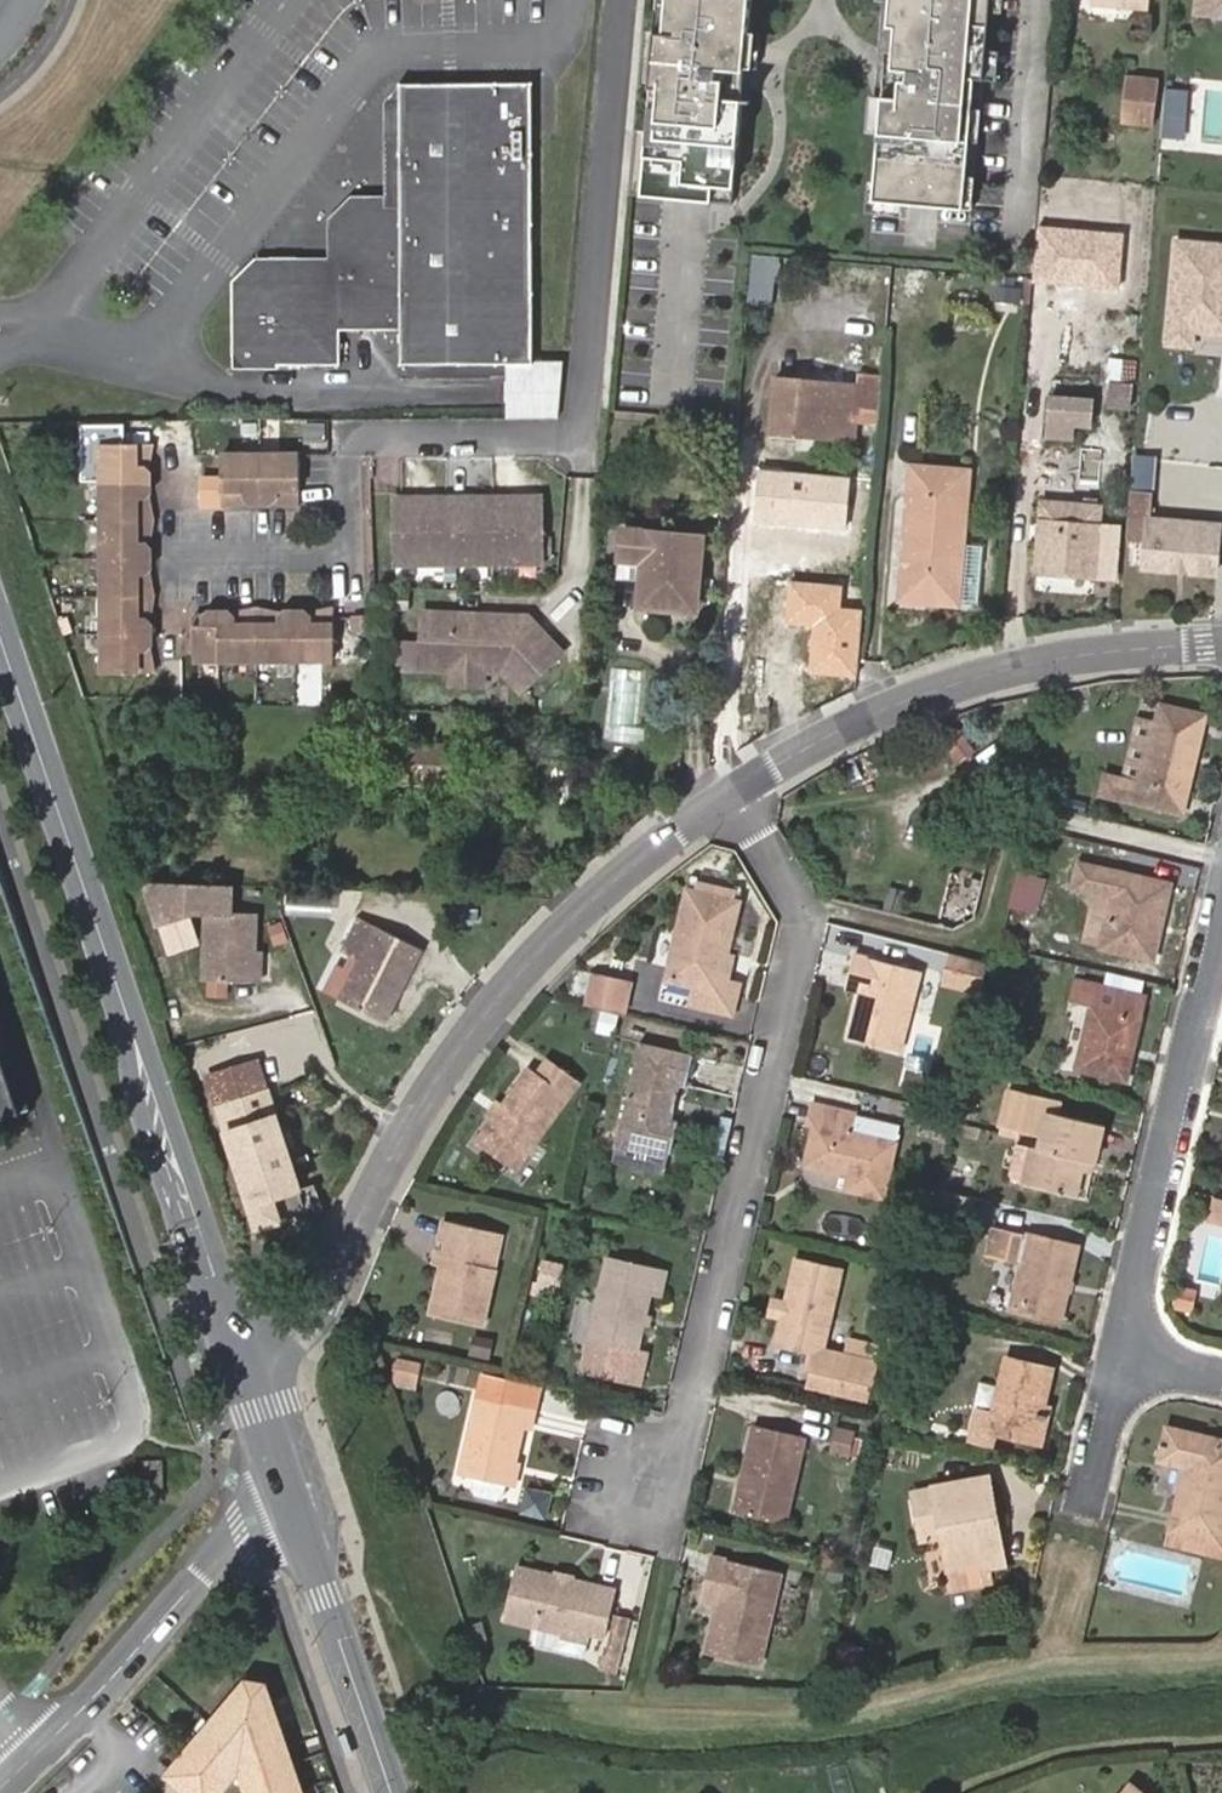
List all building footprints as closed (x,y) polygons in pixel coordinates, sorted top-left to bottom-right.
[(637,86),(632,159),(638,159),(635,194),(702,201),(704,191),(720,193),(724,147),(727,101),(710,99),(710,85),(698,84),(700,74),(726,76),(734,0),(643,0),(637,86)] [(863,201),(964,211),(969,177),(956,175),(967,81),(991,84),(994,55),(974,53),(978,12),(995,15),(997,0),(877,0),(875,27),(884,27),(880,68),(909,70),(907,86),(887,86),(886,99),(865,98),(864,136),(866,136),(863,201)] [(1199,16),(1221,18),(1221,0),(1200,0),(1199,16)] [(1160,76),(1128,74),(1125,130),(1157,132),(1160,76)] [(355,211),(374,211),(398,211),(397,86),(380,105),(380,144),(379,202),(348,203),(342,210),(327,228),(328,264),(254,266),(229,290),(232,374),(242,374),(240,293),(260,275),(338,274),(338,230),(355,211)] [(338,336),(393,336),(399,336),(400,372),(503,370),(532,369),(532,86),(397,86),(398,211),(374,211),(355,211),(338,230),(338,274),(260,275),(240,293),(242,374),(339,372),(338,336)] [(1056,113),(1066,114),(1066,103),(1057,102),(1056,113)] [(1125,232),(1040,227),(1036,283),(1121,289),(1125,232)] [(1221,349),(1221,241),(1177,237),(1168,345),(1221,349)] [(1035,274),(1038,250),(1002,248),(1001,271),(1035,274)] [(775,252),(752,250),(748,300),(771,301),(773,272),(775,252)] [(803,254),(775,252),(773,272),(801,275),(803,254)] [(1017,297),(1018,287),(1000,285),(998,296),(1017,297)] [(1135,386),(1136,360),(1109,359),(1108,384),(1135,386)] [(503,370),(501,418),(559,417),(565,368),(532,369),(503,370)] [(881,425),(885,375),(858,374),(857,382),(773,377),(768,434),(855,440),(857,424),(881,425)] [(1094,429),(1095,400),(1050,397),(1047,439),(1076,442),(1077,428),(1094,429)] [(117,445),(116,485),(166,486),(167,446),(117,445)] [(1221,573),(1221,525),(1150,517),(1154,455),(1132,454),(1122,564),(1221,573)] [(239,511),(279,513),(281,461),(242,458),(239,511)] [(281,461),(279,513),(315,514),(317,463),(281,461)] [(956,576),(964,577),(974,469),(922,464),(920,489),(912,489),(904,594),(954,600),(956,576)] [(913,464),(912,489),(920,489),(922,464),(913,464)] [(851,477),(761,469),(756,524),(846,531),(851,477)] [(116,485),(116,520),(165,520),(166,486),(116,485)] [(395,497),(396,566),(545,562),(544,494),(395,497)] [(1036,573),(1097,579),(1102,507),(1042,502),(1036,573)] [(116,520),(115,556),(165,557),(165,520),(116,520)] [(622,531),(617,579),(643,581),(641,604),(693,607),(699,537),(622,531)] [(165,557),(115,556),(115,591),(164,593),(165,557)] [(962,601),(964,577),(956,576),(954,600),(962,601)] [(844,586),(792,583),(790,620),(816,622),(812,677),(861,680),(866,607),(843,605),(844,586)] [(115,591),(115,631),(164,631),(164,593),(115,591)] [(203,657),(237,658),(238,609),(205,608),(203,657)] [(237,658),(272,660),(273,610),(238,609),(237,658)] [(272,660),(307,662),(307,612),(273,610),(272,660)] [(307,612),(307,662),(341,663),(344,613),(307,612)] [(529,615),(427,612),(426,667),(439,668),(488,669),(508,670),(520,686),(561,653),(557,648),(529,615)] [(359,618),(359,632),(374,632),(374,619),(359,618)] [(164,631),(115,631),(114,670),(163,670),(163,655),(164,631)] [(575,649),(576,633),(558,632),(557,648),(575,649)] [(641,742),(645,669),(611,667),(606,740),(641,742)] [(488,669),(439,668),(439,683),(487,684),(488,669)] [(1162,705),(1158,721),(1144,780),(1128,777),(1103,771),(1100,789),(1139,799),(1183,811),(1206,715),(1162,705)] [(1144,780),(1158,721),(1143,717),(1128,777),(1144,780)] [(974,753),(957,729),(940,742),(959,767),(974,753)] [(455,787),(456,741),(385,740),(384,786),(455,787)] [(570,771),(552,771),(551,805),(568,805),(570,771)] [(1113,895),(1102,945),(1153,958),(1169,885),(1081,864),(1076,887),(1113,895)] [(1013,870),(1004,906),(1035,914),(1044,877),(1013,870)] [(233,910),(234,883),(147,880),(149,884),(173,885),(182,913),(195,908),(210,909),(233,910)] [(978,887),(954,882),(942,929),(950,930),(970,917),(978,887)] [(173,885),(149,884),(164,930),(185,923),(182,913),(173,885)] [(1102,945),(1113,895),(1092,891),(1081,940),(1102,945)] [(712,984),(718,959),(730,908),(678,896),(658,984),(686,991),(682,1007),(723,1017),(729,988),(720,986),(712,984)] [(233,910),(210,909),(207,977),(256,979),(258,948),(259,911),(233,910)] [(399,984),(407,988),(426,948),(361,916),(345,950),(361,957),(342,997),(383,1017),(399,984)] [(192,944),(185,923),(164,930),(170,951),(192,944)] [(988,964),(952,956),(945,985),(981,993),(988,964)] [(726,960),(718,959),(712,984),(720,986),(726,960)] [(854,988),(852,997),(842,1042),(900,1056),(918,976),(850,960),(844,985),(854,988)] [(1068,1002),(1091,1008),(1078,1067),(1126,1078),(1146,994),(1074,977),(1068,1002)] [(586,981),(580,1011),(615,1019),(616,1019),(623,989),(586,981)] [(391,1021),(407,988),(399,984),(383,1017),(391,1021)] [(842,994),(852,997),(854,988),(844,985),(842,994)] [(28,1107),(0,1020),(0,1116),(28,1107)] [(664,1125),(666,1113),(660,1112),(662,1102),(669,1104),(671,1094),(678,1096),(685,1063),(633,1051),(611,1148),(664,1160),(671,1127),(664,1125)] [(206,1077),(216,1108),(268,1091),(259,1061),(206,1077)] [(497,1114),(487,1128),(472,1148),(510,1177),(573,1090),(542,1068),(529,1085),(522,1080),(497,1114)] [(962,1075),(959,1091),(975,1095),(979,1078),(962,1075)] [(268,1091),(216,1108),(256,1229),(280,1220),(273,1197),(299,1188),(268,1091)] [(1044,1137),(1042,1146),(1033,1145),(1023,1183),(1074,1196),(1084,1159),(1094,1160),(1103,1125),(1063,1115),(1066,1103),(1017,1091),(1006,1134),(1026,1140),(1027,1133),(1044,1137)] [(660,1112),(666,1113),(669,1104),(662,1102),(660,1112)] [(480,1123),(487,1128),(497,1114),(490,1109),(480,1123)] [(880,1205),(893,1151),(848,1141),(853,1120),(810,1110),(805,1132),(812,1134),(803,1173),(843,1183),(840,1196),(880,1205)] [(897,1130),(853,1120),(848,1141),(893,1151),(897,1130)] [(1215,1198),(1211,1218),(1221,1221),(1221,1199),(1215,1198)] [(1001,1228),(994,1256),(1022,1263),(1012,1306),(1062,1318),(1079,1247),(1001,1228)] [(439,1260),(437,1269),(424,1322),(474,1335),(487,1277),(463,1271),(471,1237),(438,1229),(433,1248),(442,1250),(439,1260)] [(429,1267),(437,1269),(439,1260),(431,1258),(429,1267)] [(635,1334),(637,1325),(643,1302),(653,1305),(659,1281),(601,1268),(581,1350),(629,1362),(635,1334)] [(837,1280),(791,1268),(770,1352),(808,1362),(804,1379),(865,1394),(871,1371),(818,1358),(837,1280)] [(1197,1309),(1200,1294),(1180,1290),(1177,1304),(1197,1309)] [(644,1327),(637,1325),(635,1334),(642,1335),(644,1327)] [(1053,1368),(1006,1358),(994,1411),(990,1428),(999,1430),(1042,1440),(1049,1407),(1044,1406),(1053,1368)] [(415,1389),(419,1367),(395,1362),(390,1383),(415,1389)] [(506,1489),(518,1435),(525,1436),(529,1415),(475,1404),(458,1479),(464,1481),(466,1481),(500,1488),(506,1489)] [(996,1445),(999,1430),(990,1428),(994,1411),(976,1408),(971,1440),(996,1445)] [(831,1427),(827,1455),(847,1458),(851,1430),(831,1427)] [(1219,1541),(1221,1528),(1221,1441),(1168,1428),(1160,1459),(1185,1466),(1170,1529),(1219,1541)] [(750,1431),(728,1519),(780,1532),(801,1445),(750,1431)] [(142,1470),(143,1485),(163,1484),(162,1468),(142,1470)] [(921,1539),(942,1535),(950,1573),(1001,1565),(987,1477),(912,1490),(921,1539)] [(466,1481),(464,1481),(462,1493),(466,1500),(490,1505),(497,1500),(500,1488),(466,1481)] [(516,1514),(543,1521),(550,1493),(523,1486),(516,1514)] [(711,1606),(717,1617),(705,1664),(758,1676),(779,1585),(706,1569),(698,1603),(711,1606)] [(551,1591),(552,1586),(510,1576),(498,1626),(530,1634),(555,1640),(557,1634),(574,1639),(581,1641),(596,1644),(607,1600),(562,1588),(560,1593),(551,1591)] [(696,1612),(717,1617),(711,1606),(698,1603),(696,1612)] [(555,1640),(530,1634),(526,1653),(576,1665),(581,1641),(574,1639),(557,1634),(555,1640)] [(263,1684),(243,1682),(167,1771),(192,1792),(214,1792),(237,1767),(246,1792),(300,1792),(263,1684)] [(1129,1783),(1122,1792),(1142,1792),(1129,1783)]
